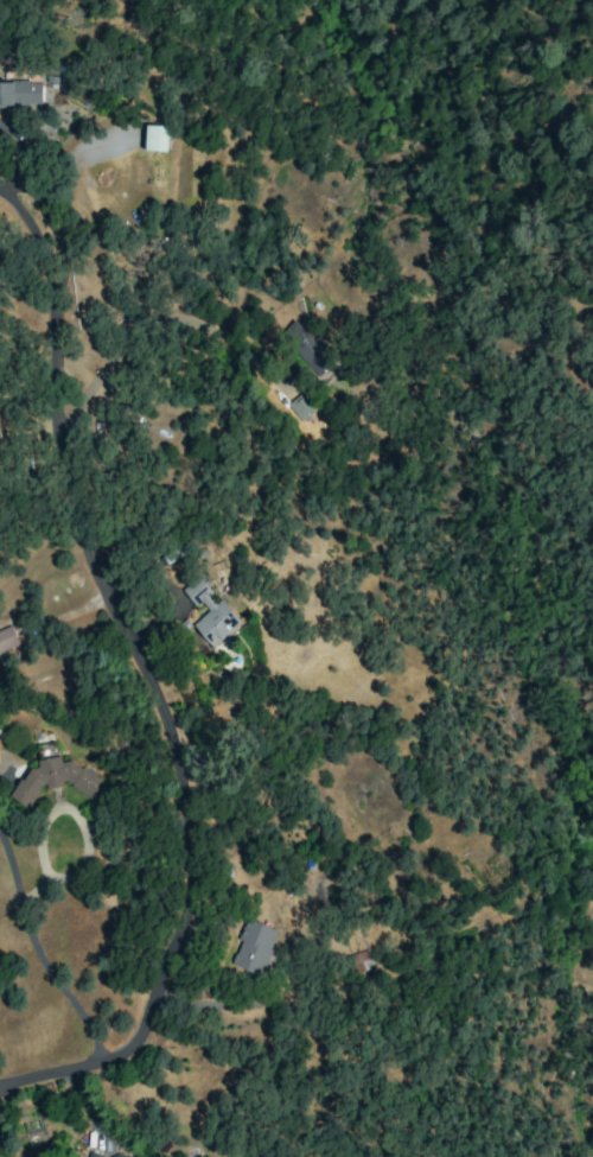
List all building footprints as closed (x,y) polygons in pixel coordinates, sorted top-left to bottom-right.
[(41,106),(41,82),(0,82),(0,107),(41,106)] [(167,151),(168,126),(145,126),(144,151),(167,151)] [(278,335),(317,375),(332,360),(294,320),(278,335)] [(286,405),(300,423),(315,411),(301,393),(286,405)] [(248,620),(239,609),(234,613),(220,595),(216,598),(198,576),(183,588),(204,614),(192,624),(211,648),(248,620)] [(18,645),(11,626),(0,630),(0,652),(18,645)] [(102,778),(68,761),(60,762),(60,756),(36,760),(38,768),(26,769),(11,799),(30,809),(42,784),(51,789),(60,787),(62,783),(92,798),(102,778)] [(278,931),(246,919),(238,940),(240,941),(230,965),(261,976),(278,931)] [(355,973),(373,968),(368,950),(350,955),(355,973)]
